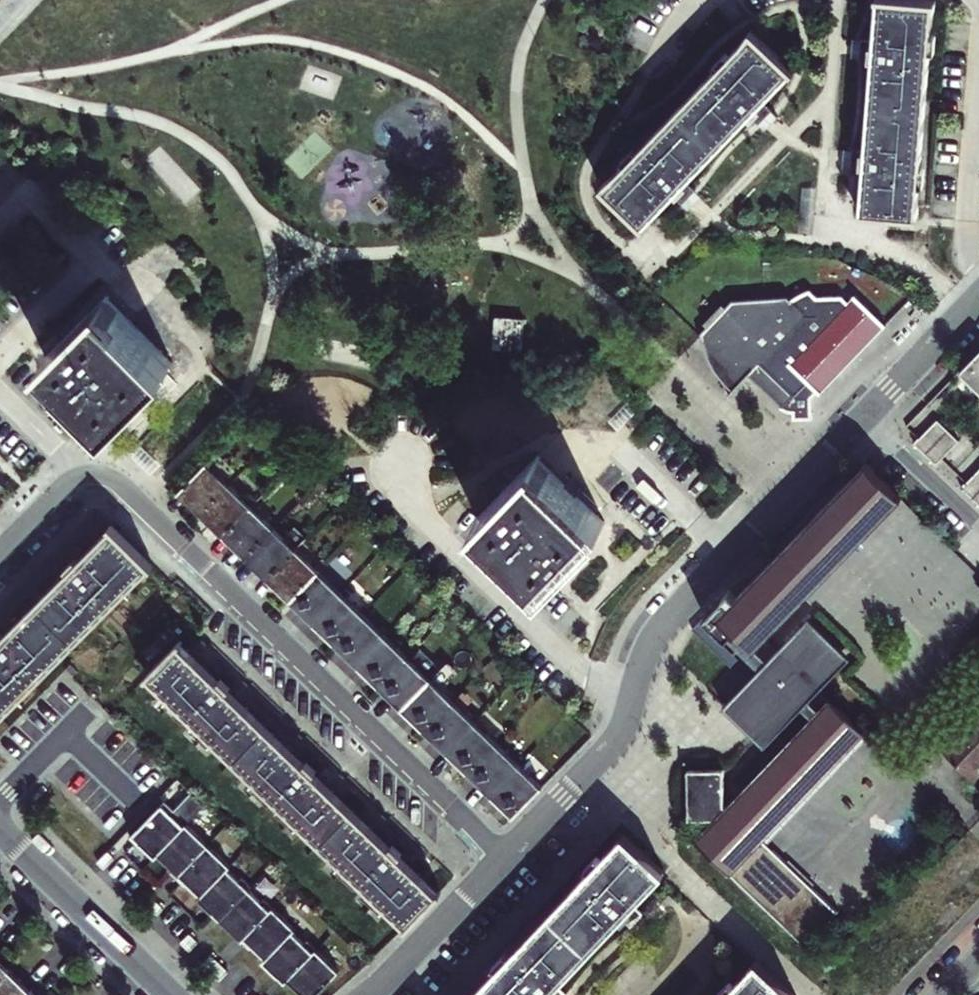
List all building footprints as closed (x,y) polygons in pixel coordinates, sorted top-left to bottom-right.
[(851,167),(865,168),(862,212),(915,216),(932,1),(923,0),(878,0),(875,40),(861,39),(862,43),(861,55),(863,55),(863,56),(874,57),(866,151),(856,150),(855,152),(853,151),(851,167)] [(672,193),(682,203),(693,191),(690,188),(691,188),(684,181),(748,113),(756,120),(757,119),(759,121),(767,113),(771,111),(760,101),(791,69),(757,26),(603,187),(641,224),(672,193)] [(724,380),(733,393),(755,373),(792,412),(820,392),(889,328),(856,296),(849,301),(842,295),(817,299),(810,291),(794,303),(788,298),(735,304),(715,319),(702,340),(711,360),(724,380)] [(172,364),(105,297),(47,355),(114,423),(172,364)] [(521,350),(524,319),(495,316),(492,348),(521,350)] [(959,370),(971,382),(978,390),(978,350),(959,370)] [(958,440),(937,420),(914,444),(936,464),(958,440)] [(604,522),(536,457),(479,516),(546,582),(582,545),(604,522)] [(190,502),(201,513),(229,484),(206,462),(178,491),(190,502)] [(735,598),(725,608),(758,641),(804,595),(900,495),(867,462),(735,598)] [(961,488),(978,505),(978,469),(961,488)] [(229,484),(201,513),(212,524),(223,535),(251,506),(229,484)] [(245,555),(273,527),(251,506),(223,535),(235,546),(245,555)] [(144,556),(111,524),(109,525),(112,527),(97,542),(82,557),(79,554),(75,550),(59,565),(66,573),(40,600),(8,632),(0,625),(0,702),(144,556)] [(273,527),(245,555),(256,565),(268,577),(295,548),(273,527)] [(295,548),(268,577),(278,587),(290,599),(318,571),(295,548)] [(340,592),(318,571),(290,599),(300,608),(313,620),(340,592)] [(335,642),(362,614),(340,592),(313,620),(321,628),(335,642)] [(725,608),(735,598),(730,593),(705,618),(754,666),(718,703),(758,743),(795,706),(810,719),(816,712),(802,699),(846,653),(805,614),(761,659),(750,649),(758,641),(725,608)] [(357,663),(384,635),(362,614),(335,642),(347,654),(357,663)] [(736,663),(698,626),(691,634),(730,669),(736,663)] [(407,656),(384,635),(357,663),(369,675),(379,685),(407,656)] [(440,890),(438,889),(436,891),(427,883),(409,865),(398,854),(405,847),(389,831),(385,835),(382,839),(366,824),(347,805),(319,779),(323,775),(327,771),(310,756),(303,763),(290,750),(272,733),(256,718),(239,701),(226,689),(233,681),(217,665),(214,669),(210,673),(195,659),(179,643),(181,641),(180,640),(149,672),(160,683),(155,687),(221,752),(226,747),(245,766),(241,770),(307,835),(312,830),(331,849),(326,853),(393,918),(397,913),(408,923),(440,890)] [(402,706),(429,678),(407,656),(379,685),(388,694),(402,706)] [(424,728),(452,700),(429,678),(402,706),(411,715),(424,728)] [(712,818),(693,839),(804,945),(840,906),(771,838),(870,737),(830,698),(816,712),(810,719),(738,795),(712,818)] [(446,750),(474,721),(452,700),(424,728),(437,741),(446,750)] [(972,712),(939,746),(972,780),(978,774),(978,712),(972,712)] [(496,743),(474,721),(446,750),(455,759),(468,771),(496,743)] [(490,792),(518,764),(496,743),(468,771),(478,780),(490,792)] [(513,815),(541,786),(518,764),(490,792),(500,801),(513,815)] [(723,789),(723,769),(686,770),(688,818),(712,818),(738,795),(723,789)] [(143,844),(157,857),(159,855),(186,828),(174,816),(177,814),(167,804),(135,837),(143,844)] [(186,828),(159,855),(166,861),(172,867),(170,870),(178,878),(210,846),(188,825),(186,828)] [(565,993),(556,984),(620,916),(629,925),(636,918),(642,913),(632,903),(662,871),(623,834),(475,991),(477,993),(479,994),(563,994),(565,993)] [(232,867),(210,846),(178,878),(185,884),(187,887),(190,884),(203,897),(229,869),(232,867)] [(108,851),(98,862),(104,869),(115,858),(108,851)] [(203,897),(200,899),(207,906),(222,920),(251,890),(254,888),(243,877),(240,880),(229,869),(203,897)] [(262,901),(251,890),(222,920),(232,930),(243,941),(275,908),(264,898),(262,901)] [(149,891),(139,902),(147,910),(158,899),(149,891)] [(158,899),(147,910),(156,919),(167,907),(158,899)] [(275,908),(243,941),(251,949),(253,951),(256,948),(268,960),(294,932),(297,930),(275,908)] [(305,943),(294,932),(268,960),(265,962),(272,969),(287,983),(289,980),(318,950),(308,940),(305,943)] [(202,941),(193,933),(182,944),(191,952),(202,941)] [(318,950),(289,980),(297,988),(301,992),(298,994),(299,994),(316,994),(340,971),(318,950)] [(214,954),(204,965),(212,973),(223,962),(214,954)] [(756,960),(723,994),(793,994),(756,960)] [(223,962),(212,973),(221,981),(232,970),(223,962)] [(28,992),(17,982),(6,972),(0,978),(0,994),(25,994),(28,992)]
